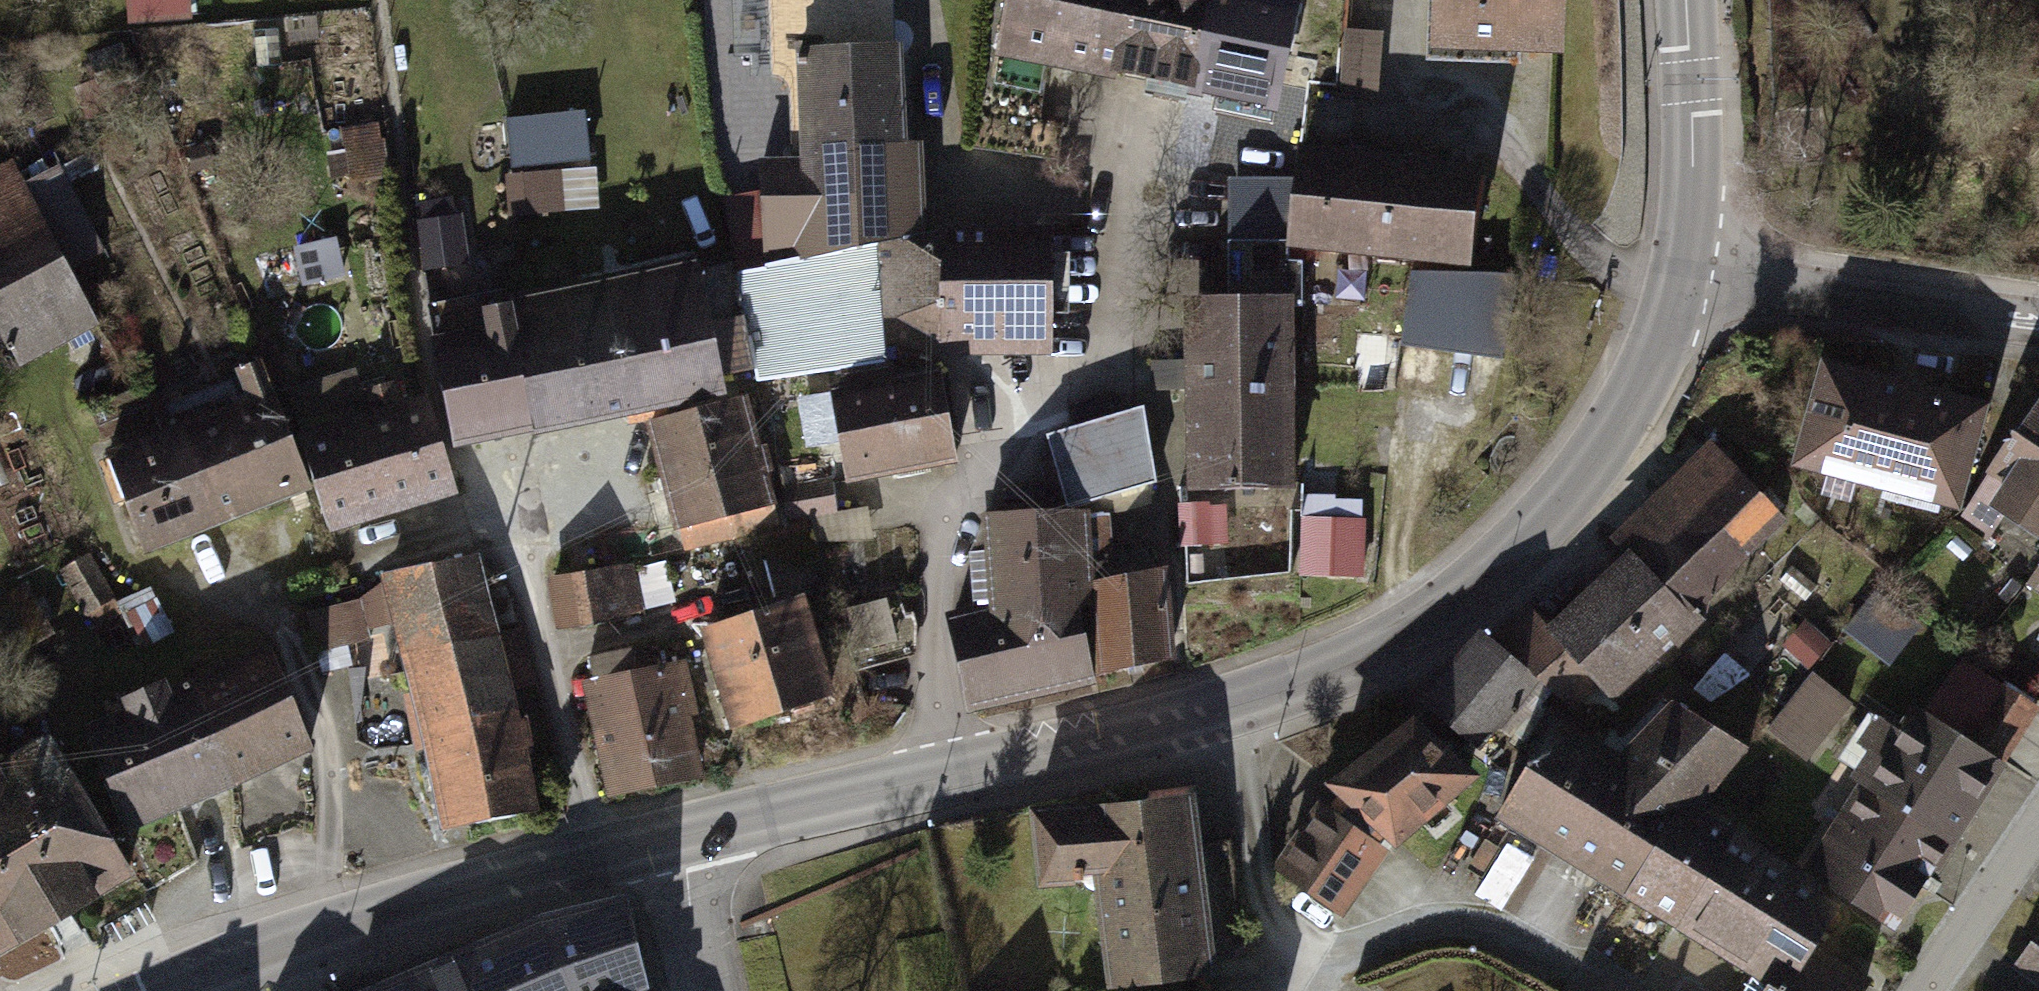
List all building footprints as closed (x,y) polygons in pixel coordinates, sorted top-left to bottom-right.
[(196,20),(195,0),(130,0),(132,24),(196,20)] [(771,87),(787,87),(785,60),(894,56),(892,0),(767,0),(771,87)] [(1135,0),(1009,0),(999,50),(1120,72),(1135,0)] [(1281,0),(1135,0),(1120,72),(1259,105),(1281,0)] [(1436,40),(1560,48),(1562,0),(1439,0),(1436,40)] [(1347,96),(1383,97),(1385,37),(1349,36),(1347,96)] [(894,56),(785,60),(787,87),(793,166),(752,172),(765,266),(732,272),(759,381),(882,357),(883,307),(946,330),(1048,332),(1046,232),(926,233),(921,147),(899,148),(894,56)] [(597,167),(590,114),(511,125),(518,177),(597,167)] [(343,134),(354,189),(395,181),(384,126),(343,134)] [(1470,167),(1286,156),(1279,257),(1463,269),(1470,167)] [(14,163),(0,171),(0,355),(12,379),(103,331),(14,163)] [(461,218),(422,223),(431,295),(470,290),(461,218)] [(712,268),(465,322),(492,447),(739,393),(712,268)] [(1285,304),(1180,304),(1180,401),(1285,401),(1285,304)] [(1983,395),(1814,359),(1789,480),(1957,516),(1983,395)] [(936,366),(826,390),(846,481),(956,457),(936,366)] [(279,389),(107,453),(141,547),(314,483),(299,442),(279,389)] [(424,396),(299,442),(314,483),(332,531),(457,485),(424,396)] [(746,400),(639,426),(671,556),(778,530),(746,400)] [(1285,401),(1180,401),(1180,499),(1285,499),(1285,401)] [(1147,413),(1050,442),(1069,506),(1166,478),(1147,413)] [(1983,518),(2038,551),(2038,426),(1983,518)] [(1488,647),(1480,643),(1419,709),(1481,760),(1537,693),(1572,725),(1594,701),(1613,721),(1707,629),(1694,620),(1753,569),(1742,563),(1781,528),(1706,446),(1535,617),(1527,608),(1488,647)] [(835,488),(791,488),(791,524),(835,524),(835,488)] [(1308,501),(1308,590),(1369,590),(1369,502),(1308,501)] [(1084,511),(990,513),(996,614),(981,615),(999,696),(1087,672),(1072,602),(1089,587),(1084,511)] [(404,622),(446,826),(534,815),(480,556),(395,577),(404,622)] [(636,570),(552,581),(560,637),(643,626),(636,570)] [(1163,573),(1089,587),(1101,676),(1169,659),(1163,573)] [(2022,600),(2038,610),(2038,573),(2022,600)] [(354,601),(307,610),(317,645),(404,622),(395,577),(354,601)] [(801,599),(712,629),(735,725),(829,692),(801,599)] [(310,747),(269,654),(193,687),(233,780),(310,747)] [(678,673),(583,687),(601,805),(696,791),(678,673)] [(1852,709),(1810,682),(1769,747),(1811,773),(1852,709)] [(233,780),(193,687),(86,733),(127,826),(233,780)] [(2020,701),(1988,754),(2025,776),(2038,752),(2038,712),(2020,701)] [(1555,732),(1497,830),(1758,986),(1756,990),(1868,990),(1870,988),(1816,951),(1839,915),(1794,885),(1696,823),(1750,762),(1668,713),(1617,768),(1555,732)] [(1887,946),(2000,774),(1907,714),(1794,885),(1839,915),(1887,946)] [(1290,863),(1357,908),(1389,863),(1473,794),(1418,724),(1318,795),(1327,812),(1283,855),(1293,860),(1290,863)] [(45,744),(0,770),(0,955),(125,884),(45,744)] [(1027,818),(1037,900),(1096,892),(1108,990),(1159,990),(1211,984),(1187,797),(1027,818)] [(384,990),(627,990),(645,985),(624,900),(548,924),(474,948),(416,975),(384,990)] [(2022,969),(2038,981),(2038,943),(2022,969)]
